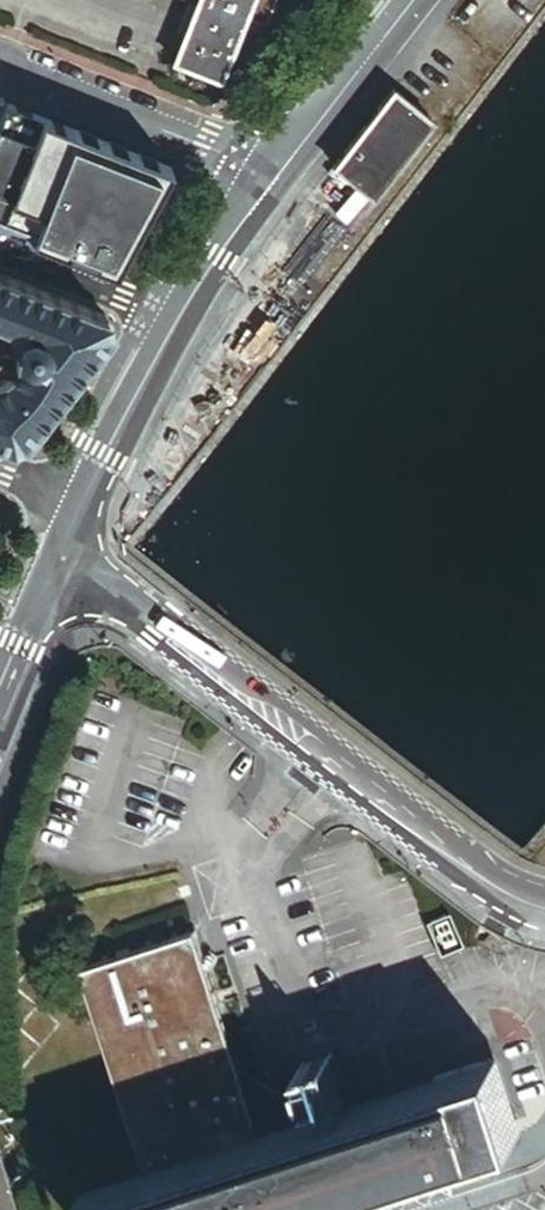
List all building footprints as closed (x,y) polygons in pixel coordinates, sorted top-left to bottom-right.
[(198,3),(175,60),(222,78),(248,14),(253,0),(199,0),(198,3)] [(248,14),(268,21),(276,0),(253,0),(248,14)] [(385,91),(327,168),(369,199),(426,121),(385,91)] [(116,144),(2,98),(0,104),(0,223),(73,252),(116,144)] [(113,268),(170,165),(116,144),(73,252),(113,268)] [(108,328),(104,318),(105,316),(0,275),(0,325),(5,327),(4,331),(9,336),(14,343),(15,349),(15,357),(13,365),(11,368),(6,374),(0,378),(0,440),(9,444),(9,442),(19,439),(22,440),(109,328),(108,328)] [(510,1123),(489,1061),(428,1081),(432,1090),(289,1137),(285,1127),(275,1099),(237,1076),(192,934),(79,970),(140,1170),(83,1188),(90,1209),(251,1209),(510,1123)] [(332,1096),(320,1060),(296,1068),(308,1104),(332,1096)] [(432,1090),(428,1081),(285,1127),(289,1137),(432,1090)] [(510,1123),(251,1209),(278,1209),(513,1131),(510,1123)]
